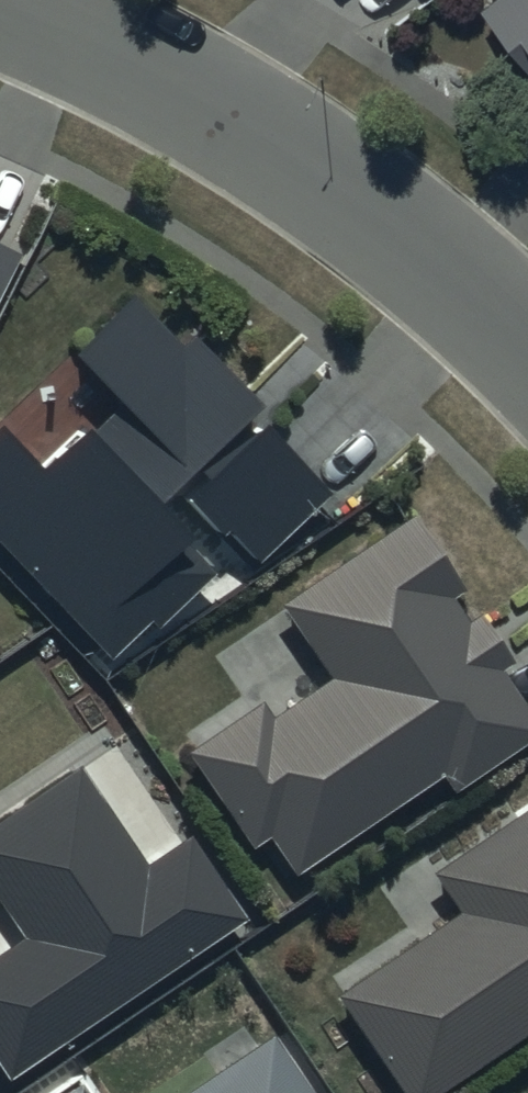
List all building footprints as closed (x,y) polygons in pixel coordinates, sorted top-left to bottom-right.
[(479,14),(527,74),(527,0),(496,0),(479,14)] [(25,254),(0,242),(0,305),(25,254)] [(137,292),(72,351),(119,401),(47,468),(5,423),(0,428),(0,544),(114,667),(217,572),(157,507),(178,487),(217,529),(223,523),(261,564),(337,494),(270,422),(259,432),(249,422),(267,405),(199,333),(186,345),(137,292)] [(285,607),(334,679),(274,720),(263,703),(189,753),(255,850),(274,836),(298,871),(442,773),(457,795),(527,746),(527,705),(505,671),(516,663),(481,613),(471,619),(457,599),(467,593),(416,518),(285,607)] [(80,768),(0,822),(0,903),(23,937),(0,952),(0,1063),(10,1078),(250,919),(194,835),(147,867),(80,768)] [(434,874),(460,912),(335,996),(402,1092),(442,1092),(527,1035),(527,811),(434,874)] [(276,1036),(192,1092),(315,1092),(276,1036)]
